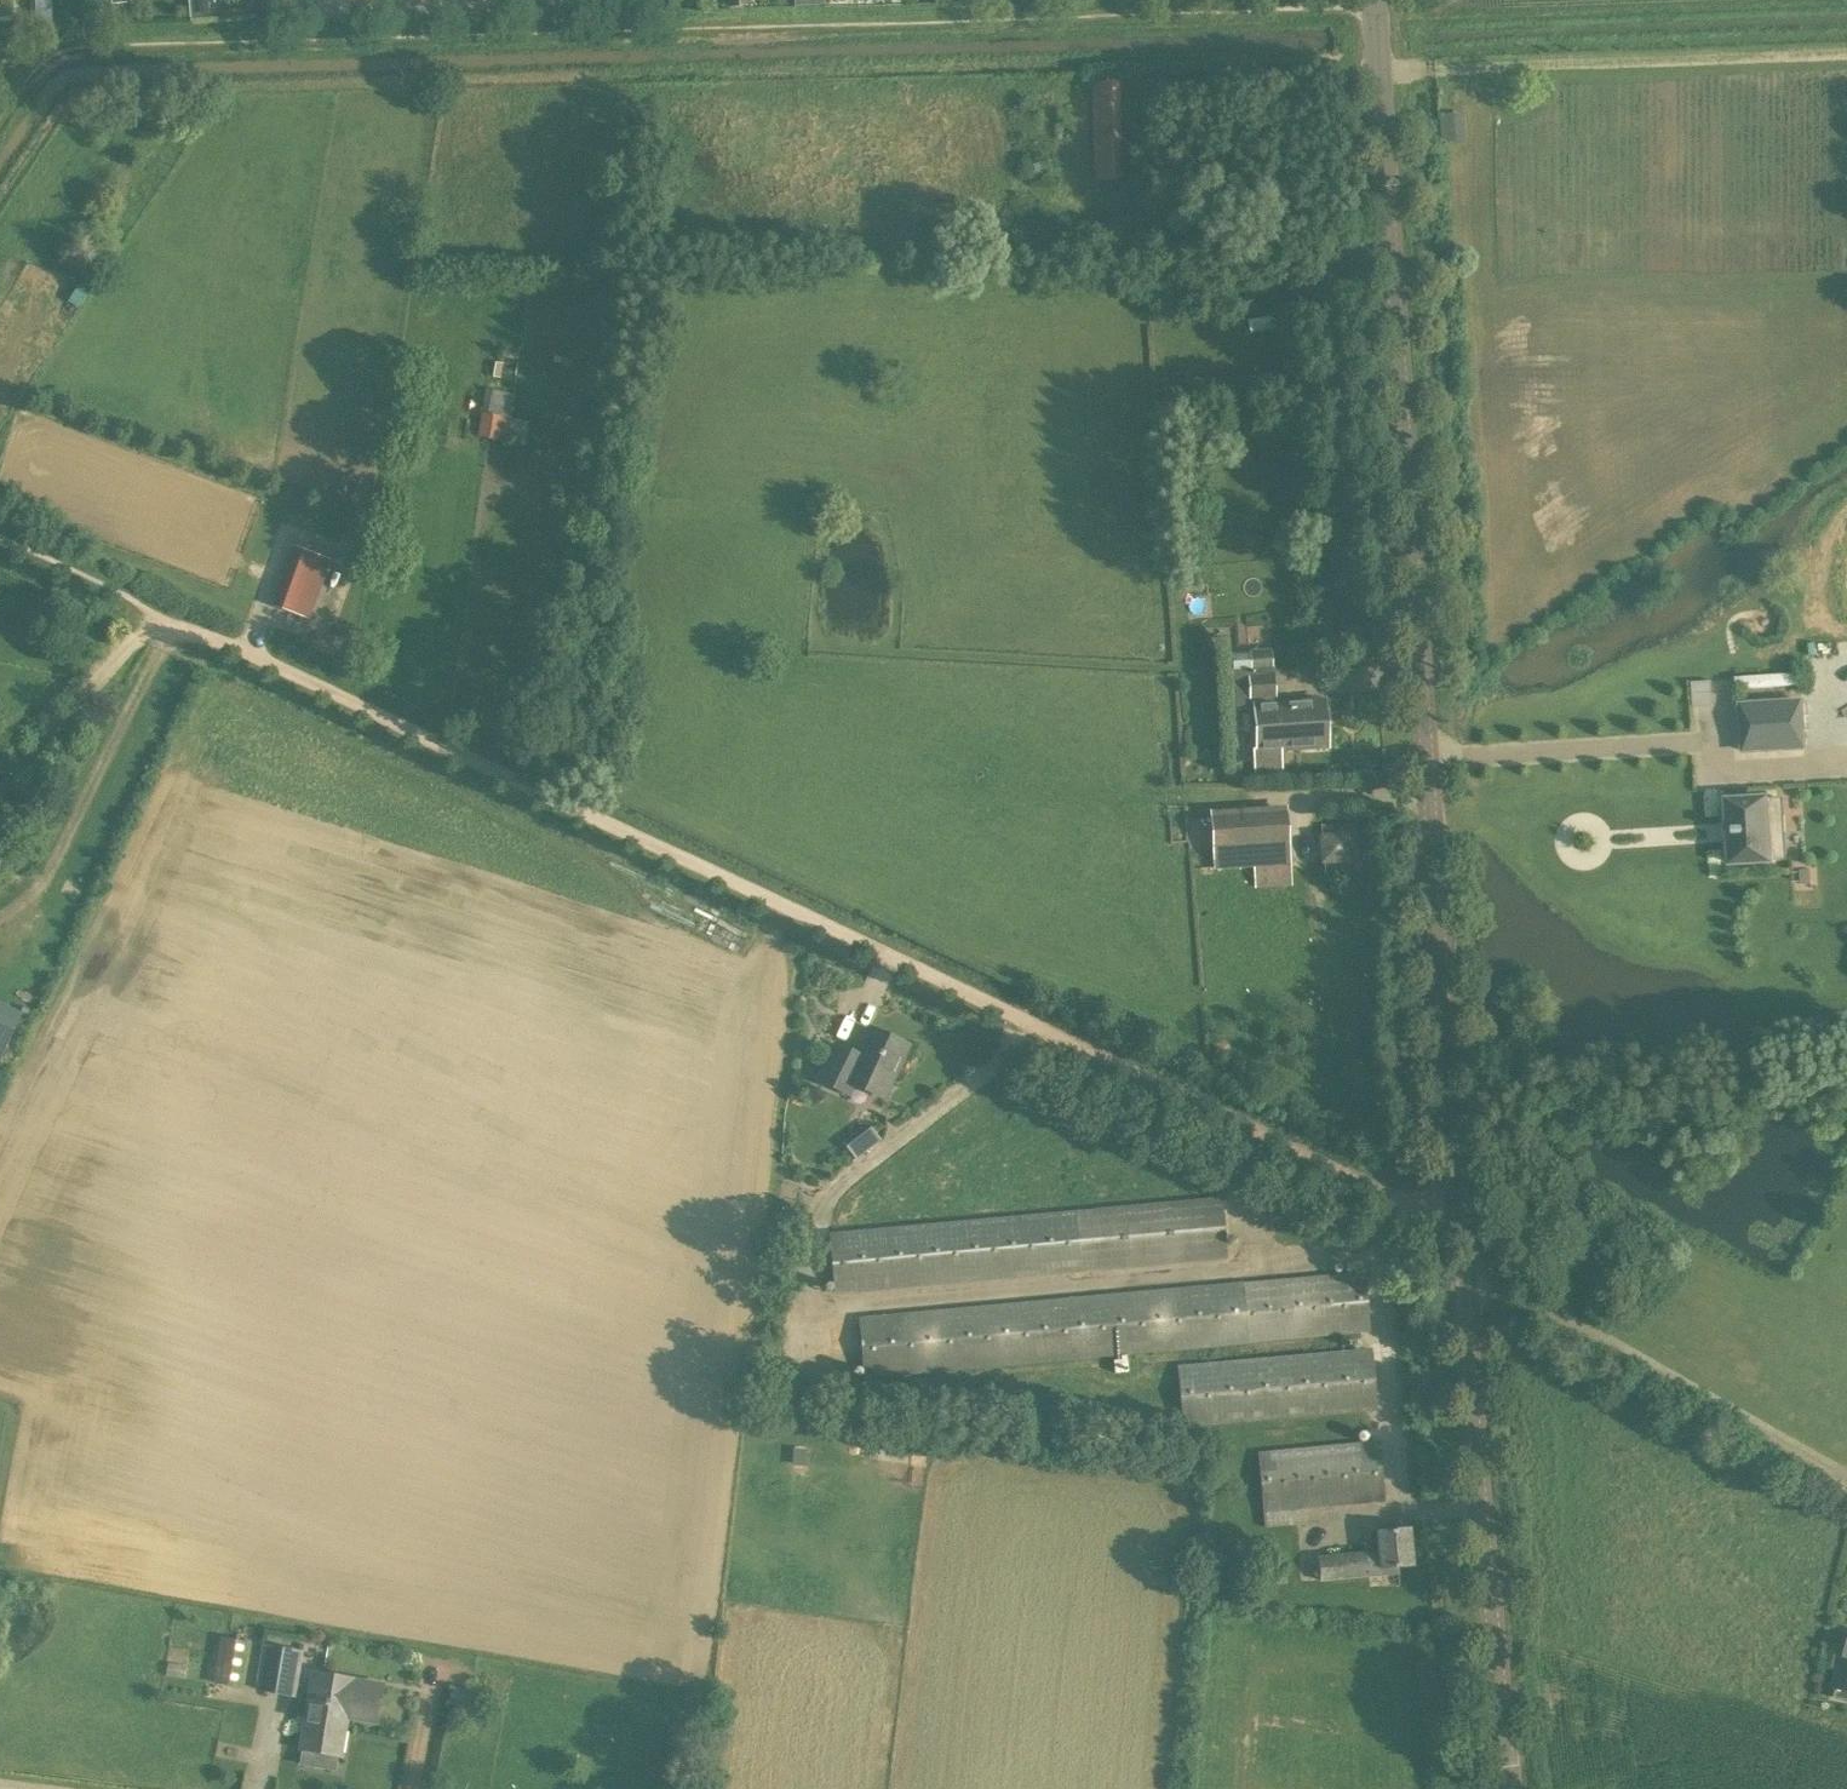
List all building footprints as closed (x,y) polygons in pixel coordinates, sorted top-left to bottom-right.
[(36,25),(52,24),(51,8),(35,9),(36,25)] [(1095,179),(1120,179),(1118,81),(1093,82),(1095,179)] [(1450,128),(1449,113),(1439,114),(1440,129),(1450,128)] [(72,318),(91,289),(98,278),(88,271),(62,311),(72,318)] [(524,445),(527,422),(511,419),(515,392),(484,388),(476,438),(524,445)] [(308,618),(329,561),(301,551),(281,608),(308,618)] [(1273,704),(1270,669),(1231,671),(1233,708),(1252,707),(1255,749),(1253,749),(1254,770),(1279,768),(1277,749),(1325,746),(1322,701),(1273,704)] [(1741,706),(1744,750),(1803,746),(1800,703),(1741,706)] [(1730,863),(1781,860),(1777,797),(1726,800),(1730,863)] [(1232,869),(1281,865),(1280,849),(1289,848),(1286,805),(1227,810),(1232,869)] [(1321,824),(1324,874),(1360,872),(1357,822),(1321,824)] [(1,1057),(21,1014),(0,1004),(0,1057),(1,1057)] [(882,1097),(906,1046),(869,1028),(857,1055),(836,1045),(819,1081),(845,1093),(850,1082),(882,1097)] [(844,1142),(856,1157),(881,1138),(870,1123),(844,1142)] [(833,1295),(1226,1258),(1221,1197),(828,1233),(833,1295)] [(863,1379),(1370,1332),(1364,1272),(858,1317),(863,1379)] [(1183,1428),(1377,1410),(1371,1348),(1177,1365),(1183,1428)] [(1264,1527),(1298,1524),(1297,1510),(1384,1501),(1379,1440),(1257,1452),(1264,1527)] [(1320,1580),(1382,1574),(1381,1568),(1412,1565),(1409,1529),(1377,1532),(1378,1552),(1318,1558),(1320,1580)] [(1832,1687),(1835,1688),(1832,1698),(1846,1702),(1846,1635),(1832,1687)] [(251,1642),(221,1636),(213,1684),(243,1689),(251,1642)] [(295,1696),(302,1651),(261,1644),(254,1689),(295,1696)] [(375,1723),(382,1685),(312,1673),(300,1749),(340,1755),(346,1718),(375,1723)] [(469,1708),(471,1690),(451,1688),(449,1705),(469,1708)]
